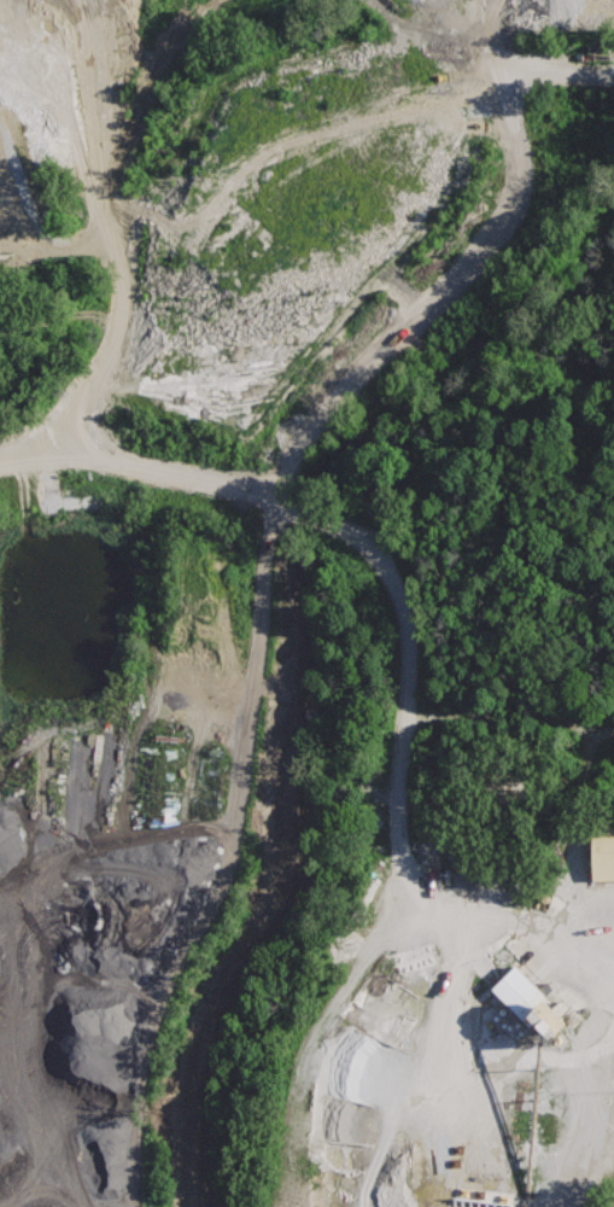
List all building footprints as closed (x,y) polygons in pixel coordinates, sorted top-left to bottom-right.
[(584,880),(613,880),(613,822),(584,822),(584,880)] [(484,987),(532,1033),(555,1009),(507,963),(484,987)]
